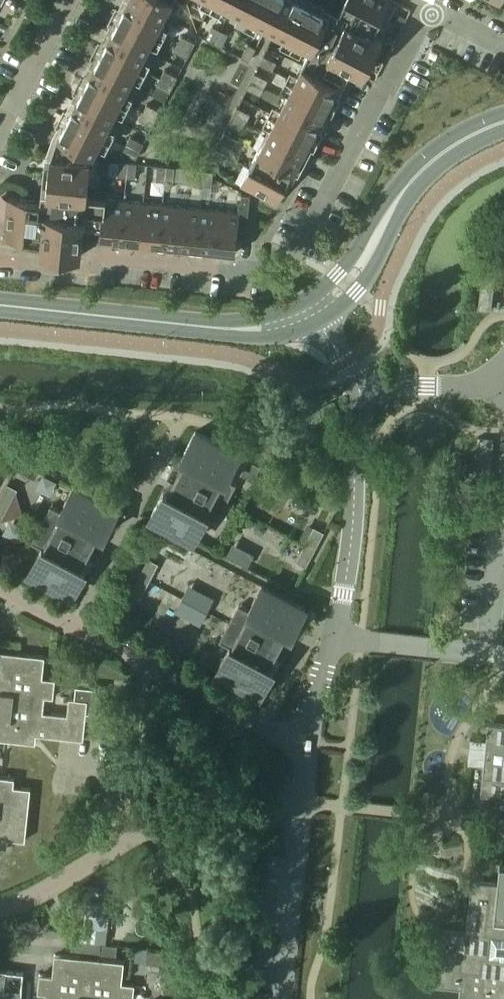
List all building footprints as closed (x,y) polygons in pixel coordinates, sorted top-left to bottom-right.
[(58,134),(94,152),(171,0),(126,0),(58,134)] [(310,47),(258,150),(294,168),(346,66),(363,74),(382,38),(373,34),(337,15),(307,0),(218,0),(310,47)] [(337,15),(373,34),(382,17),(350,0),(345,0),(337,15)] [(382,17),(390,0),(350,0),(382,17)] [(214,43),(220,30),(212,26),(206,39),(214,43)] [(228,34),(220,30),(214,43),(221,46),(228,34)] [(178,43),(191,50),(195,42),(182,36),(178,43)] [(187,58),(191,50),(178,43),(174,51),(187,58)] [(249,60),(255,48),(248,44),(241,57),(249,60)] [(276,62),(263,55),(259,63),(272,69),(276,62)] [(160,77),(174,84),(178,77),(164,70),(160,77)] [(255,73),(251,80),(264,87),(268,79),(255,73)] [(170,92),(174,84),(160,77),(157,85),(170,92)] [(264,87),(251,80),(247,88),(260,95),(264,87)] [(143,112),(156,118),(160,111),(147,104),(143,112)] [(233,114),(246,121),(250,113),(237,107),(233,114)] [(153,126),(156,118),(143,112),(139,119),(153,126)] [(242,129),(246,121),(233,114),(229,122),(242,129)] [(220,141),(216,148),(229,155),(233,147),(238,138),(224,131),(220,141)] [(126,144),(140,150),(144,143),(130,136),(126,144)] [(136,158),(140,150),(126,144),(122,151),(136,158)] [(229,155),(216,148),(212,156),(225,163),(229,155)] [(285,185),(294,168),(258,150),(249,167),(285,185)] [(101,239),(105,198),(87,196),(91,158),(51,154),(46,202),(41,242),(40,252),(81,256),(83,237),(101,239)] [(118,176),(127,177),(128,162),(120,161),(118,176)] [(128,162),(127,177),(135,178),(137,163),(128,162)] [(156,180),(165,181),(167,166),(158,165),(156,180)] [(167,166),(165,181),(173,182),(175,167),(167,166)] [(277,202),(285,185),(249,167),(240,184),(277,202)] [(194,184),(203,185),(205,170),(196,169),(194,184)] [(213,171),(205,170),(203,185),(211,186),(213,171)] [(4,233),(3,238),(22,240),(27,200),(8,198),(7,200),(0,193),(0,192),(0,232),(4,233)] [(241,194),(240,208),(248,209),(250,195),(241,194)] [(101,239),(120,241),(124,200),(105,198),(101,239)] [(41,242),(46,202),(27,200),(22,240),(41,242)] [(124,200),(120,241),(139,243),(143,202),(124,200)] [(158,245),(162,204),(143,202),(139,243),(158,245)] [(181,206),(162,204),(158,245),(177,247),(181,206)] [(196,249),(201,208),(181,206),(177,247),(196,249)] [(220,210),(201,208),(196,249),(215,251),(220,210)] [(248,209),(240,208),(239,212),(237,237),(245,238),(248,209)] [(239,212),(220,210),(215,251),(235,253),(237,237),(239,212)] [(478,309),(491,310),(495,274),(482,273),(478,309)] [(186,459),(177,476),(237,508),(247,489),(226,478),(239,454),(195,431),(182,457),(186,459)] [(194,540),(206,515),(227,526),(237,508),(177,476),(168,493),(164,491),(150,517),(194,540)] [(7,484),(0,497),(0,502),(8,506),(17,489),(7,484)] [(40,499),(30,518),(91,550),(100,533),(104,535),(117,509),(99,499),(74,486),(61,510),(40,499)] [(8,506),(0,502),(0,522),(8,506)] [(72,595),(86,569),(81,567),(91,550),(30,518),(20,536),(41,547),(28,572),(55,586),(72,595)] [(324,532),(313,526),(304,544),(315,549),(324,532)] [(305,566),(315,549),(304,544),(295,561),(305,566)] [(158,563),(148,558),(139,575),(149,581),(158,563)] [(140,598),(149,581),(139,575),(130,593),(140,598)] [(278,649),(287,633),(287,632),(292,634),(305,608),(262,585),(249,609),(228,598),(218,618),(278,649)] [(260,694),(274,668),(269,666),(278,649),(218,618),(209,636),(229,647),(217,671),(216,671),(260,694)] [(6,739),(36,742),(36,734),(83,739),(86,712),(98,713),(101,688),(76,685),(74,698),(69,697),(67,714),(43,712),(45,696),(53,697),(55,679),(42,677),(45,656),(0,651),(0,739),(6,739)] [(488,723),(482,777),(480,794),(498,795),(498,796),(496,813),(503,814),(503,724),(488,723)] [(7,847),(8,839),(18,840),(25,840),(31,788),(14,786),(15,778),(1,776),(0,776),(0,846),(7,847)] [(499,865),(497,883),(471,880),(465,932),(439,930),(435,969),(433,984),(460,987),(458,998),(503,998),(503,865),(499,865)] [(134,984),(122,983),(124,961),(54,954),(52,975),(39,974),(37,992),(46,993),(45,998),(133,998),(134,984)] [(24,972),(0,970),(0,998),(21,998),(24,972)]
